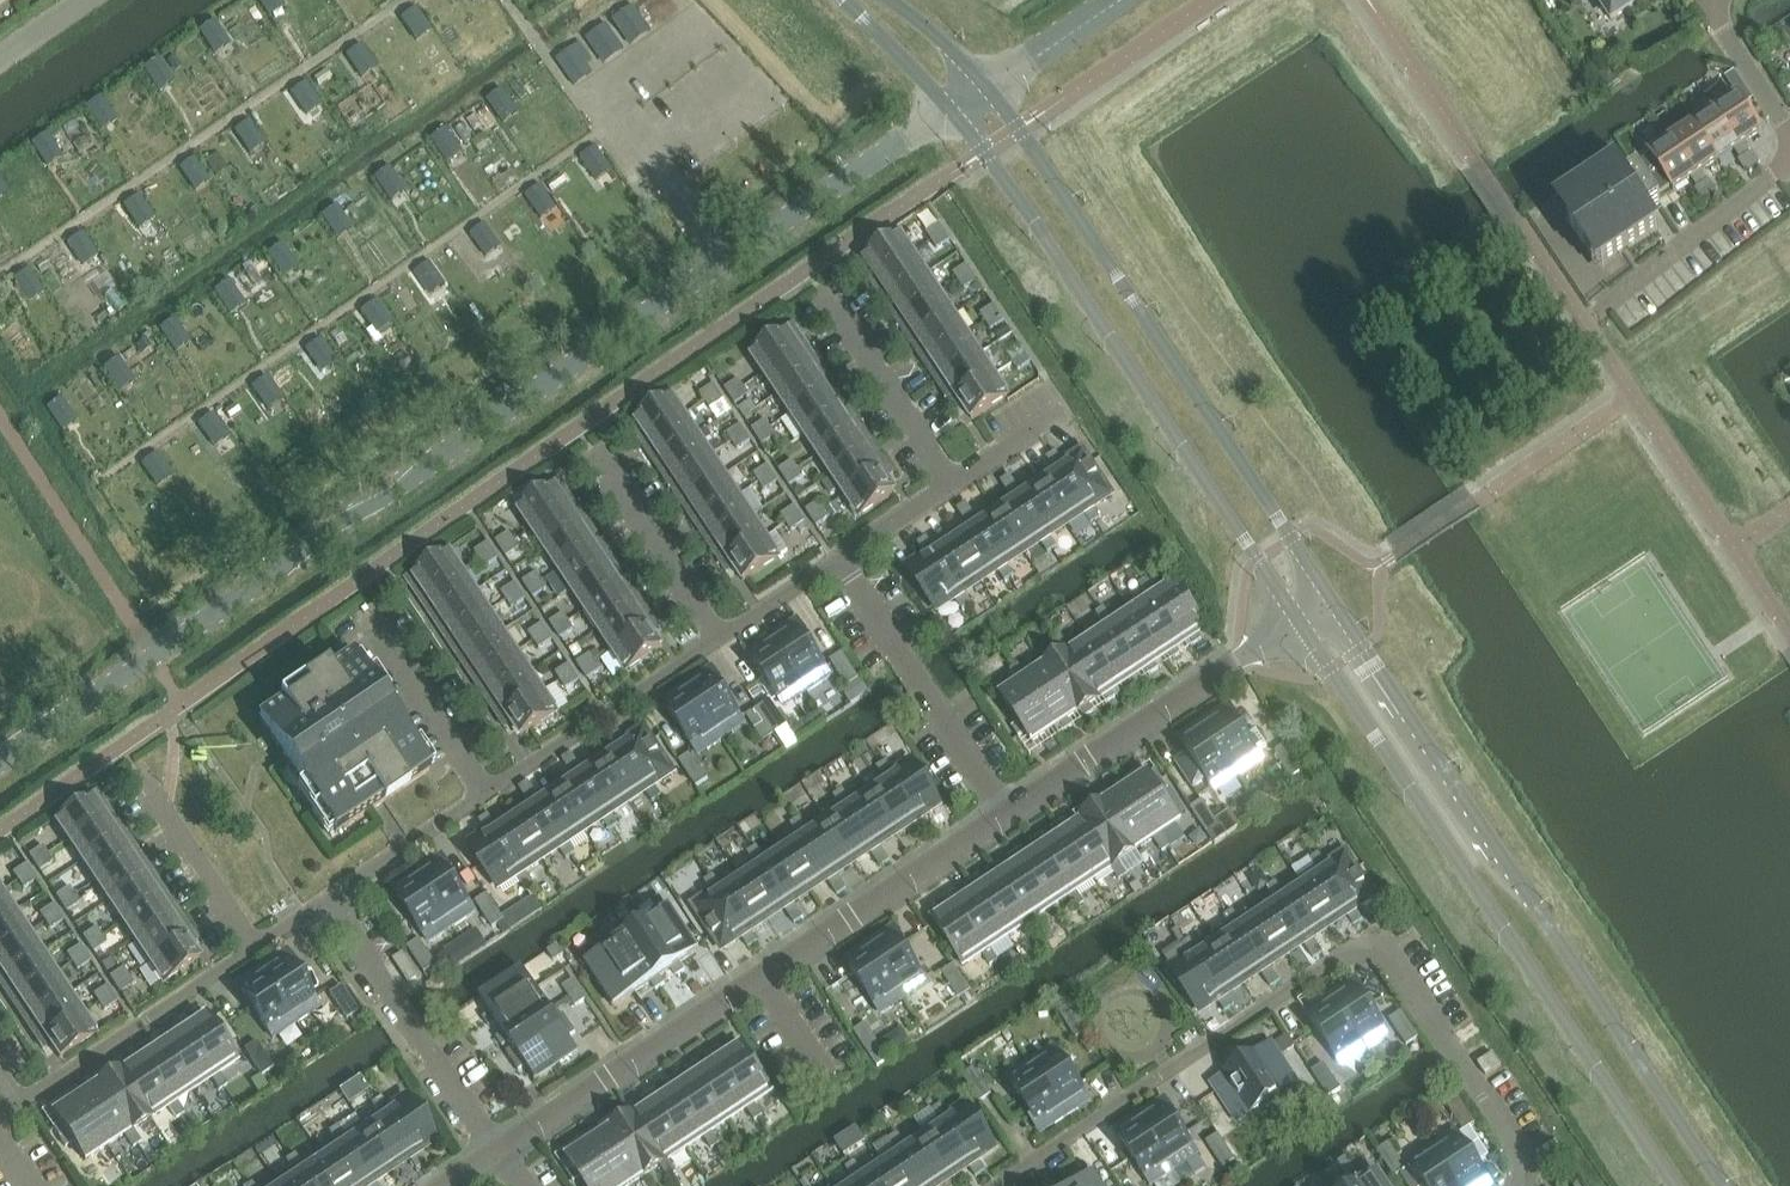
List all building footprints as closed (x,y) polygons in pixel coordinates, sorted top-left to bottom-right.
[(1612,21),(1644,0),(1598,0),(1612,21)] [(634,7),(614,21),(626,40),(646,26),(634,7)] [(416,9),(402,19),(409,31),(424,21),(416,9)] [(215,21),(200,31),(208,43),(223,33),(215,21)] [(607,26),(587,40),(600,58),(620,44),(607,26)] [(580,45),(558,61),(570,77),(592,62),(580,45)] [(362,46),(347,57),(355,68),(370,58),(362,46)] [(160,59),(145,69),(153,81),(167,71),(160,59)] [(306,82),(291,93),(299,104),(314,94),(306,82)] [(504,91),(489,101),(497,113),(512,103),(504,91)] [(1762,132),(1737,95),(1714,110),(1739,148),(1734,151),(1741,161),(1739,162),(1746,172),(1759,163),(1753,153),(1751,155),(1744,144),(1762,132)] [(102,98),(87,108),(95,120),(109,110),(102,98)] [(1739,148),(1714,110),(1693,124),(1718,162),(1734,151),(1739,148)] [(250,121),(235,131),(243,143),(258,133),(250,121)] [(1718,162),(1693,124),(1671,138),(1696,176),(1692,179),(1698,190),(1697,191),(1703,201),(1716,192),(1710,182),(1708,183),(1701,173),(1718,162)] [(448,130),(433,140),(441,152),(456,142),(448,130)] [(47,134),(32,144),(40,156),(55,146),(47,134)] [(1696,176),(1671,138),(1649,153),(1674,191),(1692,179),(1696,176)] [(597,148),(583,158),(590,170),(605,160),(597,148)] [(195,158),(180,169),(188,180),(203,170),(195,158)] [(393,169),(378,179),(386,191),(401,181),(393,169)] [(1658,230),(1649,216),(1661,208),(1639,174),(1626,182),(1617,169),(1561,206),(1602,267),(1658,230)] [(542,187),(527,197),(535,209),(550,198),(542,187)] [(139,196),(124,206),(132,218),(147,208),(139,196)] [(338,208),(323,218),(331,230),(346,219),(338,208)] [(487,225),(472,235),(480,247),(495,237),(487,225)] [(932,241),(946,232),(941,225),(927,234),(932,241)] [(937,249),(951,240),(946,232),(932,241),(937,249)] [(878,277),(913,253),(899,233),(864,256),(878,277)] [(82,234),(67,244),(75,256),(90,245),(82,234)] [(284,246),(269,256),(277,268),(292,257),(284,246)] [(891,297),(926,274),(913,253),(878,277),(891,297)] [(431,263),(417,274),(425,285),(439,275),(431,263)] [(959,282),(973,273),(967,265),(954,274),(959,282)] [(29,270),(14,280),(22,292),(36,282),(29,270)] [(964,290),(978,281),(973,273),(959,282),(964,290)] [(905,318),(940,294),(926,274),(891,297),(905,318)] [(230,282),(216,293),(223,304),(238,294),(230,282)] [(918,338),(954,315),(940,294),(905,318),(918,338)] [(377,302),(362,312),(370,324),(385,313),(377,302)] [(986,323),(1000,314),(994,306),(981,315),(986,323)] [(991,330),(1005,321),(1000,314),(986,323),(991,330)] [(932,359),(967,335),(954,315),(918,338),(932,359)] [(176,321),(161,332),(169,344),(184,333),(176,321)] [(765,373),(800,350),(786,330),(751,353),(765,373)] [(946,379),(981,356),(967,335),(932,359),(946,379)] [(321,340),(306,350),(314,362),(329,351),(321,340)] [(1013,363),(1027,354),(1022,346),(1008,355),(1013,363)] [(779,394),(814,371),(800,350),(765,373),(779,394)] [(1018,371),(1032,362),(1027,354),(1013,363),(1018,371)] [(959,400),(994,376),(981,356),(946,379),(959,400)] [(121,360),(106,371),(114,383),(129,372),(121,360)] [(792,414),(827,391),(814,371),(779,394),(792,414)] [(973,420),(1008,397),(994,376),(959,400),(973,420)] [(267,377),(252,388),(260,399),(275,389),(267,377)] [(731,397),(745,388),(739,380),(725,389),(731,397)] [(706,402),(720,392),(714,385),(700,394),(706,402)] [(750,396),(745,388),(731,397),(736,405),(750,396)] [(806,435),(841,412),(827,391),(792,414),(806,435)] [(725,401),(720,392),(706,402),(711,410),(725,401)] [(649,438),(684,415),(671,395),(636,418),(649,438)] [(66,403),(51,413),(59,425),(74,415),(66,403)] [(819,455),(854,432),(841,412),(806,435),(819,455)] [(213,414),(198,425),(206,436),(221,426),(213,414)] [(663,459),(698,436),(684,415),(649,438),(663,459)] [(758,438),(771,428),(766,420),(752,430),(758,438)] [(732,442),(747,433),(741,425),(727,434),(732,442)] [(777,436),(771,428),(758,438),(763,446),(777,436)] [(833,476),(868,453),(854,432),(819,455),(833,476)] [(752,441),(747,433),(732,442),(738,450),(752,441)] [(677,479),(712,456),(698,436),(663,459),(677,479)] [(1110,494),(1101,480),(1104,477),(1094,462),(1090,465),(1080,449),(1068,457),(1070,461),(1065,464),(1056,452),(1052,455),(1096,522),(1101,518),(1093,506),(1110,494)] [(847,496),(882,473),(868,453),(833,476),(847,496)] [(157,454),(142,465),(150,476),(165,466),(157,454)] [(1096,522),(1052,455),(1047,458),(1055,471),(1039,482),(1066,524),(1083,512),(1091,525),(1096,522)] [(690,500),(725,477),(712,456),(677,479),(690,500)] [(785,478),(799,469),(793,461),(779,470),(785,478)] [(760,483),(774,474),(768,466),(754,475),(760,483)] [(804,477),(799,469),(785,478),(790,486),(804,477)] [(860,517),(895,494),(882,473),(847,496),(860,517)] [(779,482),(774,474),(760,483),(765,491),(779,482)] [(1066,524),(1039,482),(1022,493),(1011,476),(1006,479),(1053,550),(1058,547),(1049,535),(1066,524)] [(704,520),(739,497),(725,477),(690,500),(704,520)] [(1053,550),(1006,479),(1001,482),(1012,499),(996,510),(1023,552),(1040,541),(1048,553),(1053,550)] [(532,528),(567,505),(553,485),(518,508),(532,528)] [(717,541),(752,518),(739,497),(704,520),(717,541)] [(811,519),(826,510),(820,501),(806,511),(811,519)] [(1023,552),(996,510),(979,521),(967,504),(962,508),(1010,579),(1015,576),(1006,563),(1023,552)] [(546,549),(581,526),(567,505),(532,528),(546,549)] [(786,524),(801,515),(795,506),(781,516),(786,524)] [(1010,579),(962,508),(958,511),(969,527),(953,538),(980,581),(997,569),(1005,582),(1010,579)] [(817,527),(831,518),(826,510),(811,519),(817,527)] [(806,522),(801,515),(786,524),(792,532),(806,522)] [(731,562),(766,538),(752,518),(717,541),(731,562)] [(559,569),(594,546),(581,526),(546,549),(559,569)] [(501,550),(515,540),(510,532),(496,542),(501,550)] [(745,582),(780,559),(766,538),(731,562),(745,582)] [(980,581),(953,538),(936,550),(927,538),(923,541),(967,607),(972,604),(963,592),(980,581)] [(521,548),(515,540),(501,550),(507,558),(521,548)] [(967,607),(923,541),(918,544),(926,556),(909,568),(936,610),(954,598),(962,610),(967,607)] [(480,560),(494,551),(489,543),(475,552),(480,560)] [(573,590),(608,567),(594,546),(559,569),(573,590)] [(427,594),(462,571),(449,550),(414,574),(427,594)] [(499,559),(494,551),(480,560),(485,568),(499,559)] [(608,567),(573,590),(587,610),(622,587),(608,567)] [(441,615),(476,591),(462,571),(427,594),(441,615)] [(528,590),(542,581),(537,573),(523,582),(528,590)] [(1206,628),(1175,580),(1156,592),(1148,579),(1144,582),(1183,644),(1190,639),(1194,646),(1202,641),(1198,634),(1206,628)] [(548,589),(542,581),(528,590),(534,598),(548,589)] [(1183,644),(1144,582),(1140,585),(1148,598),(1131,609),(1162,658),(1169,653),(1173,660),(1181,655),(1176,648),(1183,644)] [(507,601),(521,591),(516,583),(502,593),(507,601)] [(600,631),(635,608),(622,587),(587,610),(600,631)] [(455,635),(490,612),(476,591),(441,615),(455,635)] [(527,599),(521,591),(507,601),(512,609),(527,599)] [(635,608),(600,631),(614,651),(649,628),(635,608)] [(1162,658),(1131,609),(1113,621),(1105,608),(1101,611),(1140,672),(1147,668),(1151,674),(1159,669),(1155,663),(1162,658)] [(1140,672),(1101,611),(1096,613),(1105,626),(1088,638),(1120,686),(1126,682),(1130,689),(1138,683),(1133,677),(1140,672)] [(490,612),(455,635),(468,656),(503,632),(490,612)] [(555,631),(569,622),(564,613),(550,623),(555,631)] [(575,630),(569,622),(555,631),(561,639),(575,630)] [(534,641),(548,632),(543,624),(529,633),(534,641)] [(649,628),(614,651),(627,672),(662,649),(649,628)] [(832,677),(800,628),(788,635),(783,629),(771,637),(775,644),(808,692),(832,677)] [(503,632),(468,656),(482,676),(517,653),(503,632)] [(553,640),(548,632),(534,641),(540,649),(553,640)] [(1120,686),(1088,638),(1070,649),(1062,636),(1058,639),(1098,700),(1104,696),(1108,703),(1116,698),(1112,691),(1120,686)] [(1098,700),(1058,639),(1053,642),(1062,655),(1045,666),(1077,715),(1083,711),(1087,717),(1095,712),(1090,705),(1098,700)] [(808,692),(775,644),(752,659),(780,701),(803,686),(808,693),(808,692)] [(578,645),(570,650),(574,658),(583,653),(578,645)] [(517,653),(482,676),(496,697),(531,673),(517,653)] [(860,679),(842,653),(830,661),(848,688),(860,679)] [(582,671),(596,662),(591,654),(577,663),(582,671)] [(429,772),(411,746),(400,730),(391,716),(373,689),(352,657),(327,673),(288,699),(259,719),(280,751),(308,792),(335,834),(379,805),(404,789),(429,772)] [(602,670),(596,662),(582,671),(588,680),(602,670)] [(561,682),(575,672),(570,664),(555,674),(561,682)] [(1077,715),(1045,666),(1027,678),(1019,665),(1015,668),(1055,729),(1061,725),(1065,732),(1073,726),(1069,720),(1077,715)] [(1055,729),(1015,668),(1011,671),(1019,683),(1001,695),(1020,725),(1014,729),(1019,737),(1025,732),(1033,744),(1055,729)] [(580,680),(575,672),(561,682),(566,690),(580,680)] [(531,673),(496,697),(509,717),(544,694),(531,673)] [(742,717),(716,678),(714,676),(702,684),(698,677),(685,685),(690,692),(723,740),(724,740),(719,733),(742,717)] [(723,740),(690,692),(679,699),(675,692),(662,701),(695,749),(704,743),(708,750),(723,740)] [(544,694),(509,717),(523,738),(558,714),(544,694)] [(788,726),(771,700),(759,708),(776,735),(788,726)] [(776,735),(759,708),(747,716),(764,743),(776,735)] [(1268,747),(1257,731),(1247,737),(1231,713),(1208,728),(1236,770),(1259,755),(1258,753),(1268,747)] [(672,772),(662,758),(666,755),(656,740),(652,743),(642,727),(629,735),(632,739),(626,742),(618,730),(614,733),(658,799),(662,796),(654,784),(672,772)] [(1240,777),(1236,770),(1208,728),(1196,736),(1192,729),(1179,738),(1189,753),(1176,762),(1194,789),(1207,780),(1216,793),(1240,777)] [(658,799),(614,733),(609,736),(617,748),(600,759),(628,801),(645,790),(653,803),(658,799)] [(1305,771),(1287,744),(1275,753),(1292,779),(1305,771)] [(709,779),(691,753),(679,761),(697,787),(709,779)] [(628,801),(600,759),(583,771),(572,754),(567,757),(615,828),(619,825),(611,812),(628,801)] [(615,828),(567,757),(563,760),(574,777),(557,788),(585,830),(602,819),(610,831),(615,828)] [(940,804),(913,762),(895,774),(887,762),(882,765),(926,831),(931,828),(922,816),(940,804)] [(926,831),(882,765),(877,768),(885,780),(869,791),(896,833),(913,822),(921,834),(926,831)] [(1181,822),(1161,793),(1168,789),(1163,781),(1156,785),(1149,774),(1126,788),(1167,850),(1171,847),(1163,834),(1181,822)] [(585,830),(557,788),(540,799),(529,782),(524,785),(572,856),(576,853),(568,841),(585,830)] [(572,856),(524,785),(520,788),(531,806),(514,817),(542,858),(559,847),(567,859),(572,856)] [(1167,850),(1126,788),(1121,792),(1116,786),(1108,791),(1113,798),(1105,803),(1137,851),(1154,840),(1163,852),(1167,850)] [(896,833),(869,791),(852,802),(844,790),(839,793),(886,864),(890,861),(879,844),(896,833)] [(886,864),(839,793),(834,796),(842,809),(825,820),(853,862),(870,851),(881,867),(886,864)] [(68,840),(103,817),(90,796),(55,819),(68,840)] [(1137,851),(1105,803),(1099,807),(1095,800),(1087,805),(1091,812),(1083,817),(1124,878),(1128,875),(1120,863),(1137,851)] [(1220,827),(1203,801),(1191,808),(1208,835),(1220,827)] [(542,858),(514,817),(497,828),(489,815),(484,818),(528,885),(533,882),(525,869),(542,858)] [(1124,878),(1083,817),(1077,821),(1073,815),(1065,820),(1070,826),(1062,832),(1094,880),(1111,868),(1120,881),(1124,878)] [(82,861),(117,837),(103,817),(68,840),(82,861)] [(528,885),(484,818),(480,821),(488,834),(470,845),(498,887),(516,876),(524,888),(528,885)] [(853,862),(825,820),(809,831),(800,818),(796,822),(843,893),(847,890),(836,873),(853,862)] [(843,893),(796,822),(791,825),(799,837),(782,848),(810,890),(827,879),(838,896),(843,893)] [(1094,880),(1062,832),(1056,835),(1052,829),(1044,834),(1048,841),(1040,846),(1081,907),(1085,904),(1076,891),(1094,880)] [(96,881),(131,858),(117,837),(82,861),(96,881)] [(1081,907),(1040,846),(1034,850),(1030,843),(1022,848),(1027,855),(1019,860),(1051,908),(1068,897),(1077,909),(1081,907)] [(34,864),(48,854),(42,846),(28,856),(34,864)] [(810,890),(782,848),(765,860),(757,847),(753,850),(800,921),(804,918),(793,901),(810,890)] [(800,921),(753,850),(748,853),(756,865),(739,877),(767,919),(784,908),(795,924),(800,921)] [(53,862),(48,854),(34,864),(39,872),(53,862)] [(1375,899),(1365,884),(1369,881),(1359,866),(1355,869),(1345,854),(1328,866),(1319,854),(1315,857),(1359,923),(1364,920),(1355,908),(1360,904),(1363,908),(1375,899)] [(1051,908),(1019,860),(1013,864),(1009,857),(1001,863),(1005,869),(997,874),(1038,935),(1042,932),(1033,920),(1051,908)] [(1359,923),(1315,857),(1310,860),(1318,872),(1301,883),(1329,925),(1346,914),(1354,926),(1359,923)] [(109,902),(144,878),(131,858),(96,881),(109,902)] [(32,872),(26,864),(12,874),(18,882),(32,872)] [(477,913),(444,864),(421,879),(453,929),(477,913)] [(37,880),(32,872),(18,882),(23,890),(37,880)] [(1038,935),(997,874),(991,878),(987,872),(979,877),(984,883),(976,889),(1008,937),(1025,925),(1034,938),(1038,935)] [(767,919),(739,877),(722,888),(714,875),(709,879),(753,945),(758,942),(750,930),(767,919)] [(123,922),(158,899),(144,878),(109,902),(123,922)] [(453,929),(421,879),(397,895),(430,944),(453,929)] [(753,945),(709,879),(705,882),(713,894),(696,906),(705,920),(701,923),(711,938),(715,936),(726,951),(738,943),(735,939),(740,936),(749,948),(753,945)] [(1329,925),(1301,883),(1285,895),(1276,882),(1272,885),(1319,956),(1324,953),(1312,936),(1329,925)] [(1319,956),(1272,885),(1267,888),(1275,901),(1259,912),(1286,954),(1303,943),(1314,960),(1319,956)] [(1008,937),(976,889),(970,893),(966,886),(958,891),(962,898),(954,903),(995,964),(999,961),(990,948),(1008,937)] [(61,904),(75,895),(69,887),(55,896),(61,904)] [(14,913),(0,893),(0,922),(14,913)] [(505,921),(488,894),(476,903),(493,929),(505,921)] [(80,903),(75,895),(61,904),(66,912),(80,903)] [(698,953),(660,897),(652,902),(660,914),(647,922),(681,974),(686,971),(681,964),(698,953)] [(136,943),(171,919),(158,899),(123,922),(136,943)] [(995,964),(954,903),(948,907),(944,900),(936,905),(941,912),(932,918),(964,966),(982,954),(991,967),(995,964)] [(45,922),(59,913),(53,905),(39,914),(45,922)] [(681,974),(647,922),(639,910),(631,915),(639,927),(627,936),(661,988),(665,985),(661,978),(672,970),(677,977),(681,974)] [(1286,954),(1259,912),(1242,923),(1233,911),(1229,914),(1276,985),(1281,982),(1269,965),(1286,954)] [(27,933),(14,913),(0,922),(0,951),(27,933)] [(64,921),(59,913),(45,922),(50,930),(64,921)] [(1276,985),(1229,914),(1224,917),(1232,929),(1215,940),(1243,982),(1260,971),(1271,988),(1276,985)] [(150,963),(185,940),(171,919),(136,943),(150,963)] [(661,988),(627,936),(619,924),(611,929),(619,941),(607,949),(636,994),(652,984),(657,991),(661,988)] [(102,936),(97,927),(82,937),(88,945),(102,936)] [(41,954),(27,933),(0,951),(0,969),(6,977),(41,954)] [(924,977),(896,935),(873,951),(901,992),(924,977)] [(107,944),(102,936),(88,945),(93,953),(107,944)] [(636,994),(607,949),(599,937),(591,942),(599,954),(585,963),(615,1008),(636,994)] [(437,966),(420,939),(408,948),(425,974),(437,966)] [(1243,982),(1215,940),(1199,952),(1190,939),(1186,942),(1230,1009),(1235,1006),(1226,993),(1243,982)] [(164,984),(199,961),(193,951),(190,947),(185,940),(150,963),(164,984)] [(1230,1009),(1186,942),(1181,945),(1189,958),(1172,970),(1199,1011),(1217,1000),(1225,1012),(1230,1009)] [(72,963),(86,953),(80,945),(66,955),(72,963)] [(565,955),(558,945),(548,952),(554,962),(565,955)] [(906,999),(901,992),(873,951),(849,967),(882,1015),(906,999)] [(91,962),(86,953),(72,963),(77,971),(91,962)] [(19,998),(54,975),(41,954),(6,977),(19,998)] [(403,954),(394,960),(410,984),(419,977),(403,954)] [(320,1008),(294,969),(288,959),(276,967),(271,960),(259,968),(263,975),(296,1024),(320,1008)] [(115,967),(110,960),(101,966),(106,973),(115,967)] [(972,991),(954,965),(942,973),(960,999),(962,998),(972,991)] [(129,976),(124,968),(109,978),(114,986),(129,976)] [(487,1023),(537,990),(523,968),(480,997),(491,1014),(484,1019),(487,1023)] [(33,1018),(68,995),(54,975),(19,998),(33,1018)] [(296,1024),(263,975),(240,991),(272,1040),(296,1024)] [(134,984),(129,977),(129,976),(114,986),(120,994),(134,984)] [(580,991),(573,981),(563,987),(570,997),(580,991)] [(113,994),(107,986),(93,995),(99,1003),(113,994)] [(358,1013),(341,986),(329,994),(346,1021),(358,1013)] [(1391,1036),(1358,988),(1334,1003),(1367,1052),(1391,1036)] [(529,1024),(551,1010),(537,990),(487,1023),(490,1027),(497,1023),(504,1034),(497,1039),(500,1043),(529,1024)] [(586,1000),(580,991),(570,997),(576,1007),(586,1000)] [(972,991),(962,998),(967,1006),(977,999),(972,991)] [(118,1002),(113,994),(99,1003),(104,1012),(118,1002)] [(47,1039),(82,1016),(68,995),(33,1018),(47,1039)] [(1367,1052),(1334,1003),(1311,1019),(1343,1068),(1367,1052)] [(1089,1031),(1072,1005),(1060,1013),(1077,1039),(1089,1031)] [(570,1038),(577,1034),(564,1015),(562,1016),(559,1011),(554,1015),(551,1010),(529,1024),(557,1067),(579,1052),(570,1038)] [(237,1060),(205,1013),(196,1018),(192,1012),(184,1017),(189,1023),(182,1028),(223,1088),(227,1086),(219,1072),(237,1060)] [(1419,1038),(1402,1012),(1390,1020),(1407,1046),(1419,1038)] [(47,1039),(60,1059),(95,1036),(82,1016),(47,1039)] [(557,1067),(529,1024),(500,1043),(503,1048),(510,1043),(514,1048),(507,1053),(519,1072),(526,1067),(536,1081),(557,1067)] [(884,1050),(866,1024),(854,1032),(871,1058),(884,1050)] [(223,1088),(182,1028),(175,1033),(170,1026),(163,1031),(167,1038),(162,1041),(193,1089),(211,1078),(219,1091),(223,1088)] [(193,1089),(162,1041),(153,1047),(149,1040),(141,1045),(146,1052),(140,1055),(180,1117),(184,1114),(176,1100),(193,1089)] [(274,1068),(257,1042),(244,1050),(262,1077),(274,1068)] [(773,1091),(741,1043),(733,1049),(728,1042),(720,1047),(725,1054),(719,1058),(759,1119),(764,1116),(755,1103),(773,1091)] [(1271,1093),(1293,1078),(1271,1045),(1247,1061),(1250,1066),(1216,1088),(1238,1121),(1274,1098),(1271,1093)] [(1087,1095),(1059,1053),(1036,1068),(1064,1110),(1087,1095)] [(1501,1066),(1493,1054),(1479,1064),(1487,1076),(1501,1066)] [(180,1117),(140,1055),(132,1061),(128,1055),(120,1060),(124,1066),(119,1070),(150,1118),(168,1107),(176,1120),(180,1117)] [(759,1119),(719,1058),(711,1063),(707,1056),(699,1061),(703,1068),(697,1072),(729,1120),(747,1109),(755,1121),(759,1119)] [(1303,1059),(1294,1065),(1300,1073),(1309,1068),(1303,1059)] [(1346,1087),(1328,1062),(1313,1072),(1330,1098),(1346,1087)] [(1064,1110),(1036,1068),(1012,1084),(1039,1126),(1051,1118),(1056,1125),(1068,1117),(1064,1110)] [(150,1118),(119,1070),(110,1075),(106,1069),(98,1074),(103,1080),(97,1084),(137,1145),(141,1143),(133,1130),(150,1118)] [(992,1095),(975,1069),(963,1077),(980,1103),(992,1095)] [(729,1120),(697,1072),(690,1077),(685,1071),(677,1076),(682,1082),(676,1086),(716,1147),(720,1144),(712,1132),(729,1120)] [(137,1145),(97,1084),(89,1090),(84,1083),(77,1088),(81,1095),(75,1099),(106,1147),(124,1135),(133,1148),(137,1145)] [(716,1147),(676,1086),(668,1092),(664,1085),(656,1090),(660,1097),(654,1101),(686,1149),(704,1137),(712,1150),(716,1147)] [(434,1140),(407,1098),(389,1110),(381,1098),(376,1101),(420,1168),(425,1164),(417,1152),(434,1140)] [(1476,1124),(1459,1098),(1447,1106),(1464,1132),(1476,1124)] [(106,1147),(75,1099),(53,1114),(60,1125),(54,1129),(59,1137),(65,1133),(85,1162),(106,1147)] [(686,1149),(654,1101),(647,1106),(642,1099),(634,1104),(639,1111),(633,1115),(673,1176),(677,1173),(669,1160),(686,1149)] [(420,1168),(376,1101),(371,1104),(380,1116),(363,1127),(391,1169),(407,1158),(416,1170),(420,1168)] [(995,1147),(967,1106),(950,1117),(942,1105),(937,1108),(981,1175),(986,1171),(977,1159),(995,1147)] [(1199,1155),(1186,1136),(1167,1107),(1155,1115),(1150,1108),(1138,1116),(1143,1123),(1175,1172),(1199,1155)] [(981,1175),(937,1108),(932,1111),(940,1123),(925,1134),(951,1176),(968,1165),(976,1178),(981,1175)] [(673,1176),(633,1115),(625,1120),(621,1113),(613,1119),(617,1125),(612,1129),(643,1177),(661,1166),(669,1179),(673,1176)] [(1143,1123),(1132,1130),(1127,1123),(1115,1131),(1151,1185),(1153,1185),(1175,1172),(1143,1123)] [(363,1127),(346,1138),(338,1126),(333,1129),(371,1185),(378,1185),(374,1180),(391,1169),(363,1127)] [(612,1129),(603,1134),(599,1128),(591,1133),(596,1139),(590,1143),(618,1185),(630,1185),(643,1177),(612,1129)] [(333,1129),(329,1132),(337,1145),(320,1156),(340,1185),(371,1185),(333,1129)] [(1456,1131),(1432,1147),(1437,1154),(1458,1185),(1493,1185),(1456,1131)] [(925,1134),(907,1146),(899,1134),(894,1137),(926,1185),(937,1185),(951,1176),(925,1134)] [(1236,1161),(1219,1135),(1207,1142),(1224,1169),(1236,1161)] [(894,1137),(889,1140),(897,1152),(881,1163),(896,1185),(926,1185),(894,1137)] [(590,1143),(567,1158),(575,1169),(568,1174),(574,1182),(580,1177),(586,1185),(618,1185),(590,1143)] [(1407,1170),(1389,1144),(1377,1152),(1395,1178),(1407,1170)] [(1437,1154),(1413,1170),(1424,1185),(1458,1185),(1437,1154)] [(320,1156),(303,1167),(295,1155),(290,1158),(309,1185),(340,1185),(320,1156)] [(290,1158),(285,1161),(294,1173),(276,1185),(277,1185),(309,1185),(290,1158)] [(1376,1173),(1363,1182),(1347,1158),(1339,1163),(1354,1185),(1385,1185),(1376,1173)] [(881,1163),(864,1174),(855,1162),(851,1165),(865,1185),(896,1185),(881,1163)] [(851,1165),(846,1168),(854,1181),(846,1185),(865,1185),(851,1165)] [(1094,1173),(1074,1185),(1103,1185),(1094,1173)]
